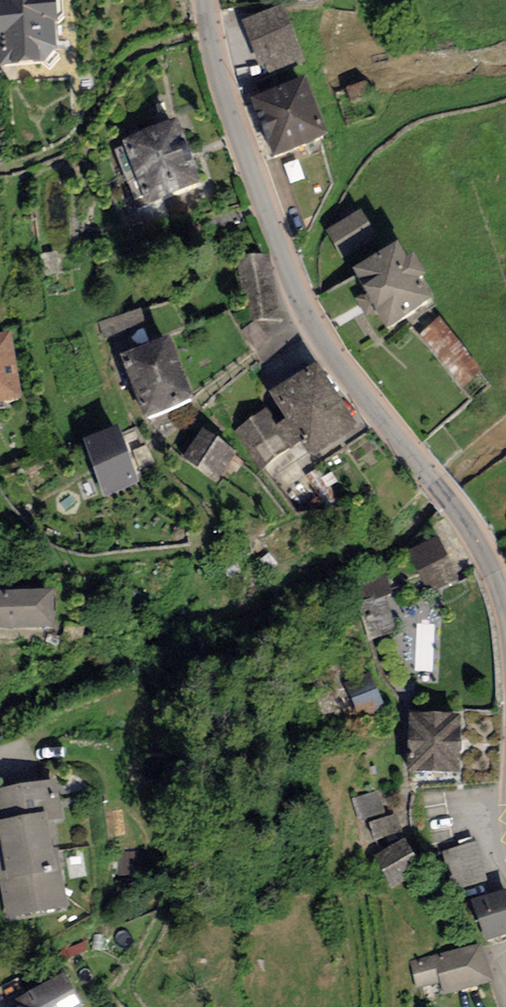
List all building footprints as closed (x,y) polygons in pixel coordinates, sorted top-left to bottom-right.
[(0,3),(0,42),(7,41),(8,68),(57,66),(54,0),(6,0),(6,3),(0,3)] [(284,8),(243,23),(261,71),(302,55),(284,8)] [(306,79),(252,100),(276,160),(330,139),(306,79)] [(369,83),(339,92),(348,123),(379,113),(369,83)] [(176,123),(122,141),(145,207),(199,189),(176,123)] [(365,211),(329,229),(337,244),(346,239),(352,252),(379,238),(365,211)] [(408,267),(399,251),(355,276),(387,333),(437,305),(414,264),(408,267)] [(271,257),(239,259),(243,321),(274,319),(271,257)] [(444,317),(424,332),(464,385),(485,370),(444,317)] [(0,340),(0,407),(23,403),(12,338),(0,340)] [(170,344),(122,362),(145,424),(193,406),(170,344)] [(361,434),(318,364),(268,396),(286,425),(277,430),(266,413),(236,432),(261,472),(303,446),(314,463),(361,434)] [(119,430),(83,444),(103,499),(139,485),(119,430)] [(235,456),(201,432),(181,461),(214,484),(235,456)] [(438,538),(407,554),(429,596),(460,580),(438,538)] [(385,577),(349,588),(368,645),(398,635),(385,598),(391,596),(385,577)] [(53,630),(50,593),(0,597),(0,634),(53,630)] [(360,660),(338,669),(359,718),(381,709),(360,660)] [(462,718),(410,717),(408,773),(460,775),(462,718)] [(0,794),(0,883),(7,921),(71,909),(55,824),(63,822),(56,784),(0,794)] [(384,792),(359,796),(362,817),(388,814),(384,792)] [(396,815),(368,824),(374,843),(402,833),(396,815)] [(479,841),(451,850),(463,888),(492,879),(479,841)] [(422,871),(404,842),(374,861),(392,890),(422,871)] [(469,904),(480,942),(505,935),(505,894),(469,904)] [(480,947),(412,964),(418,990),(439,984),(442,997),(490,985),(480,947)] [(64,977),(17,999),(14,1006),(78,1006),(64,977)]
